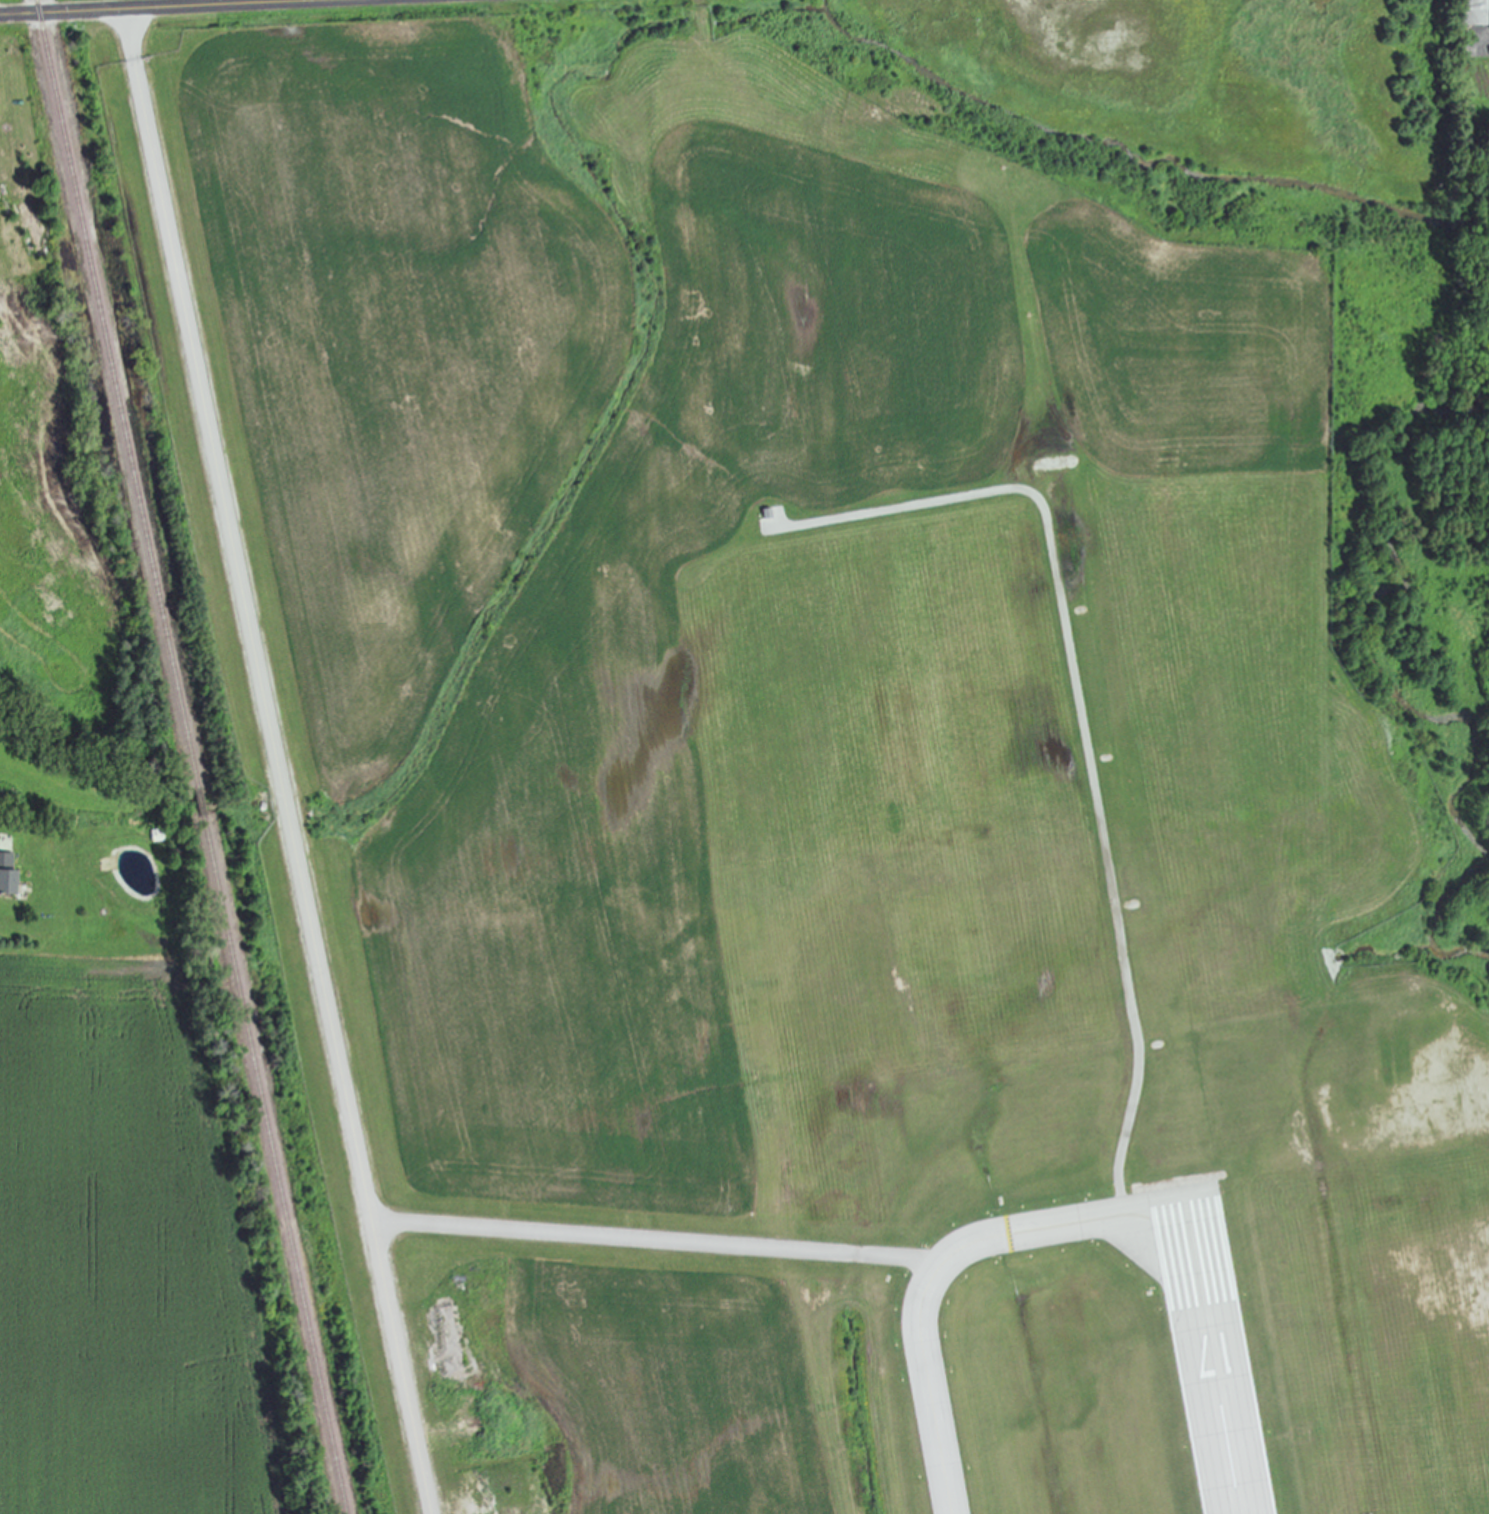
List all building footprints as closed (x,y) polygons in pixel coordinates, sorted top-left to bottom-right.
[(1454,25),(1483,25),(1482,0),(1454,0),(1454,25)] [(0,853),(0,894),(24,895),(25,871),(16,870),(16,853),(0,853)]
